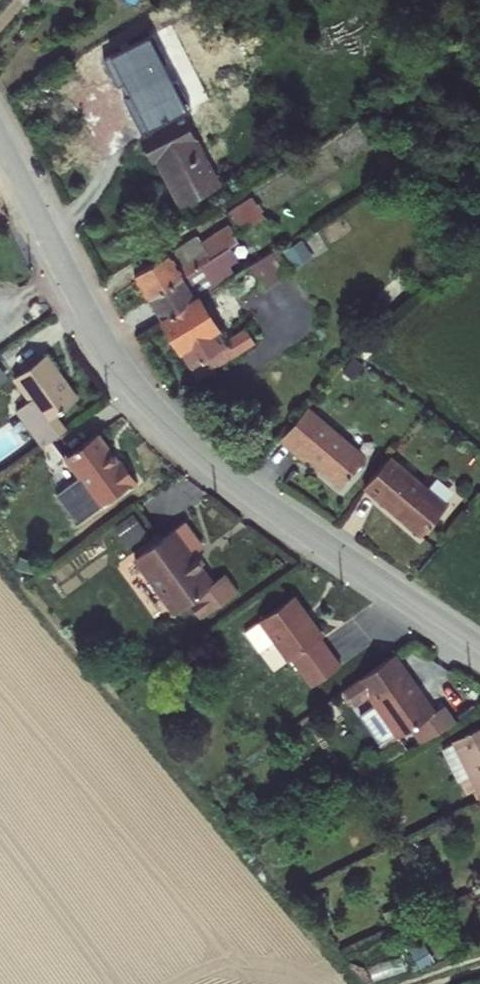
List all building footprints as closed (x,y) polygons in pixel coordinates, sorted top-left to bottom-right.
[(176,80),(174,106),(183,122),(187,96),(176,80)] [(155,134),(140,142),(151,161),(158,158),(188,205),(219,185),(183,122),(174,106),(148,122),(155,134)] [(222,218),(235,238),(260,222),(247,202),(222,218)] [(289,243),(297,256),(322,240),(314,227),(289,243)] [(195,240),(134,279),(146,300),(224,251),(221,246),(231,241),(224,231),(199,246),(195,240)] [(224,251),(146,300),(162,323),(199,299),(235,276),(229,268),(237,263),(228,249),(224,251)] [(290,274),(276,251),(251,267),(265,290),(290,274)] [(223,338),(199,299),(162,323),(197,379),(254,343),(244,325),(223,338)] [(0,363),(0,368),(16,392),(6,399),(27,434),(50,419),(40,403),(64,388),(33,342),(0,363)] [(367,458),(308,410),(278,443),(304,466),(310,460),(341,488),(367,458)] [(107,448),(86,418),(51,442),(67,464),(55,472),(64,486),(64,494),(71,504),(87,493),(87,494),(126,463),(113,444),(107,448)] [(448,506),(388,458),(362,491),(421,539),(448,506)] [(163,520),(107,555),(142,611),(159,601),(169,618),(209,595),(198,575),(185,584),(168,558),(182,548),(163,520)] [(264,634),(275,655),(277,654),(295,684),(326,666),(308,636),(310,635),(285,591),(234,623),(247,644),(264,634)] [(417,710),(381,655),(342,679),(379,736),(396,728),(402,740),(438,723),(428,705),(417,710)] [(472,796),(479,793),(479,725),(479,722),(443,740),(445,747),(429,754),(442,781),(460,772),(472,796)]
